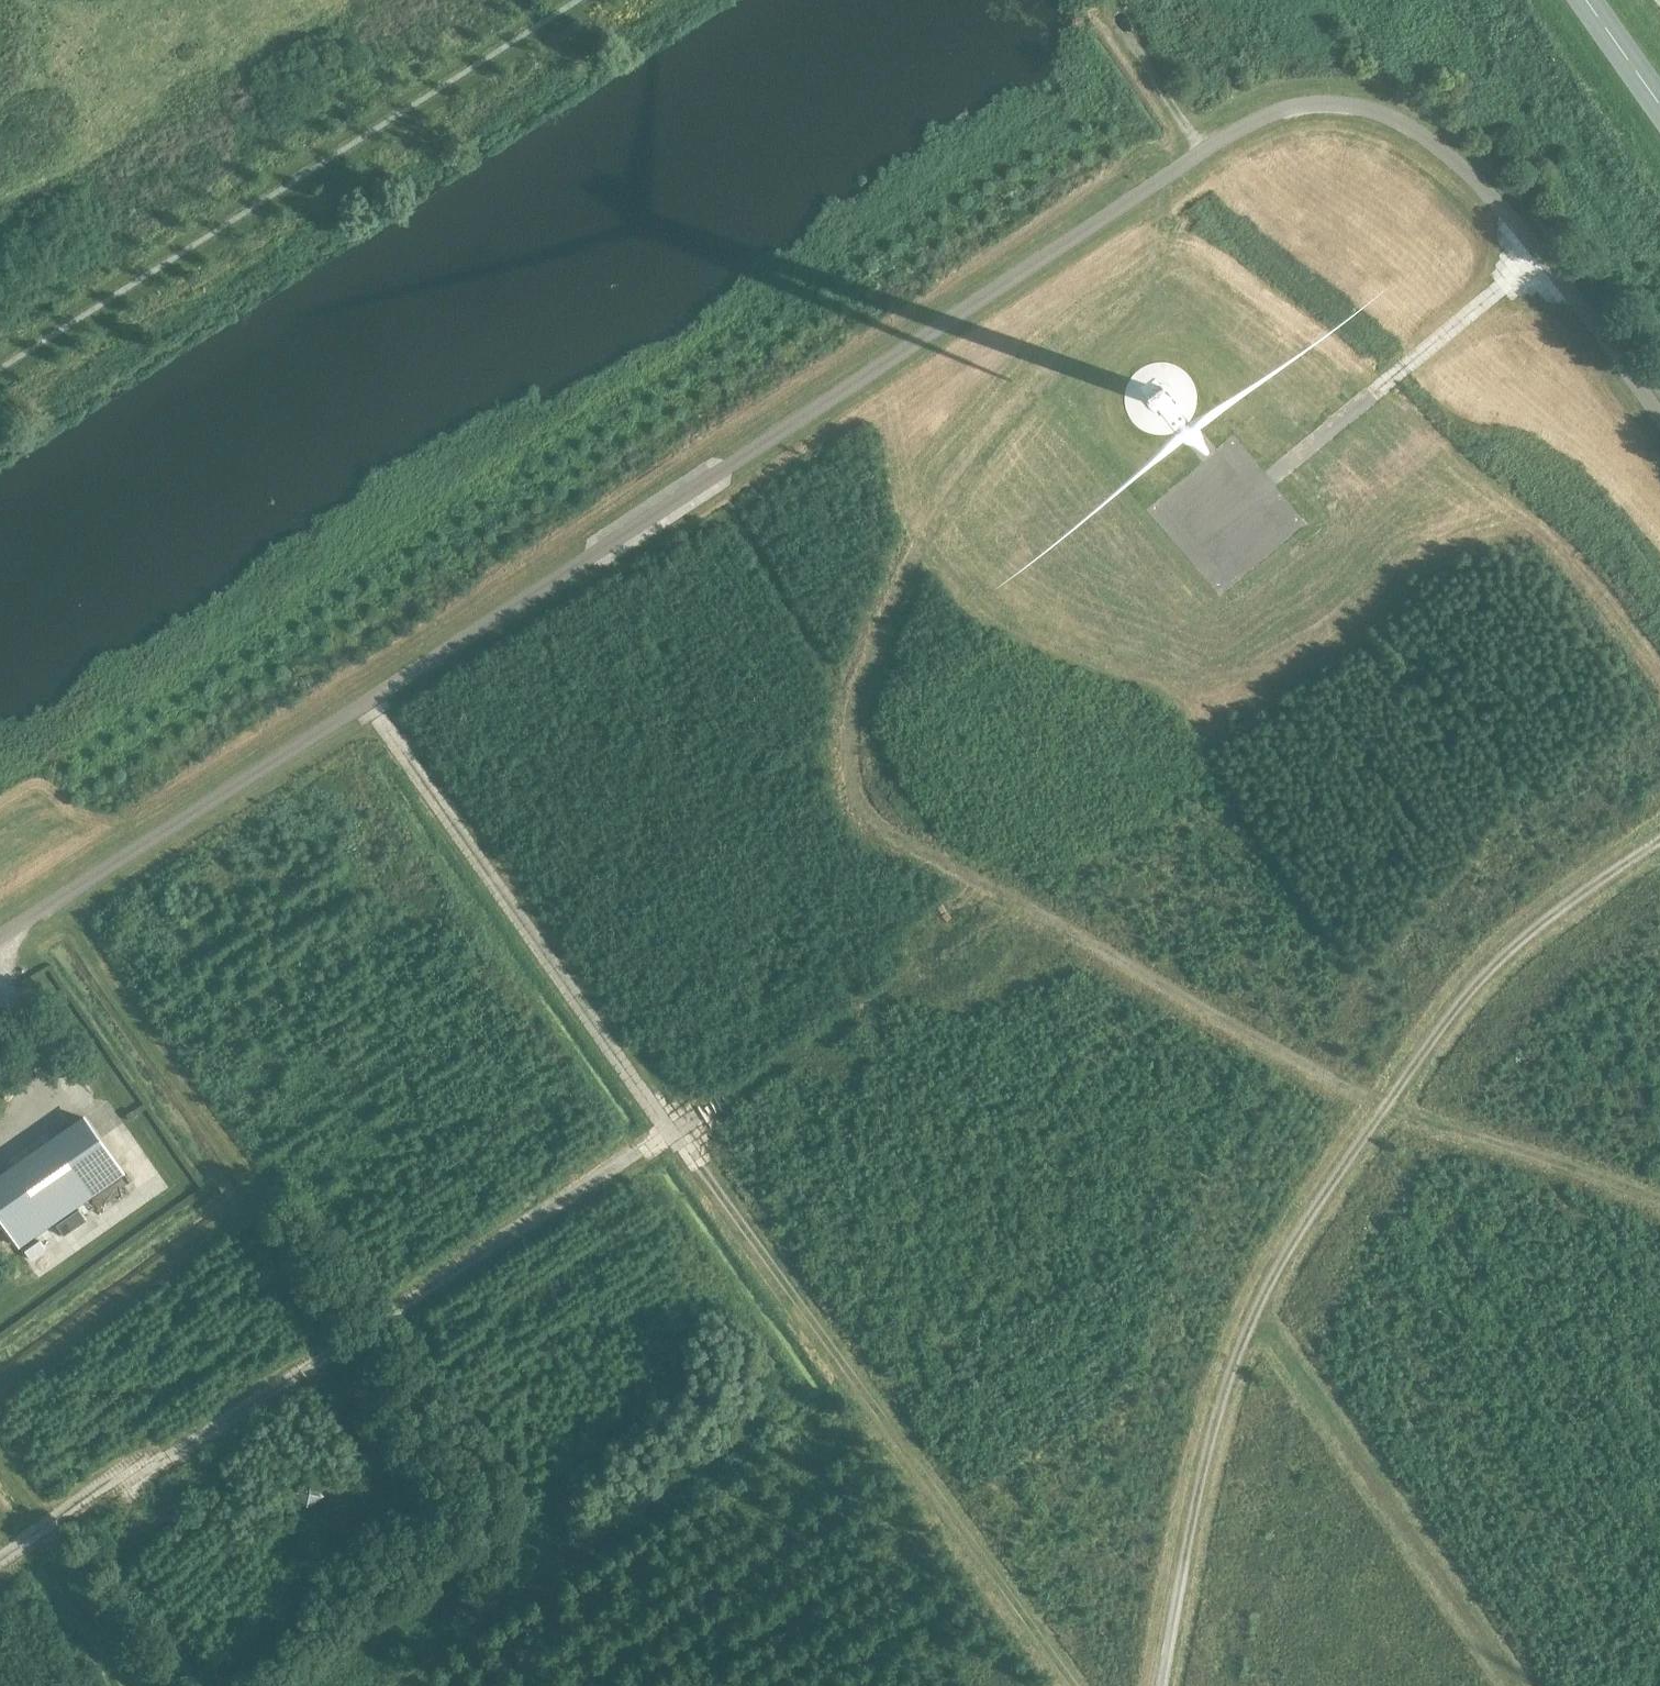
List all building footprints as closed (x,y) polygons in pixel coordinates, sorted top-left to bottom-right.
[(19,1245),(121,1173),(83,1118),(0,1176),(0,1217),(19,1245)] [(294,1492),(306,1510),(325,1498),(312,1480),(294,1492)] [(190,1637),(190,1651),(207,1650),(206,1636),(190,1637)]
